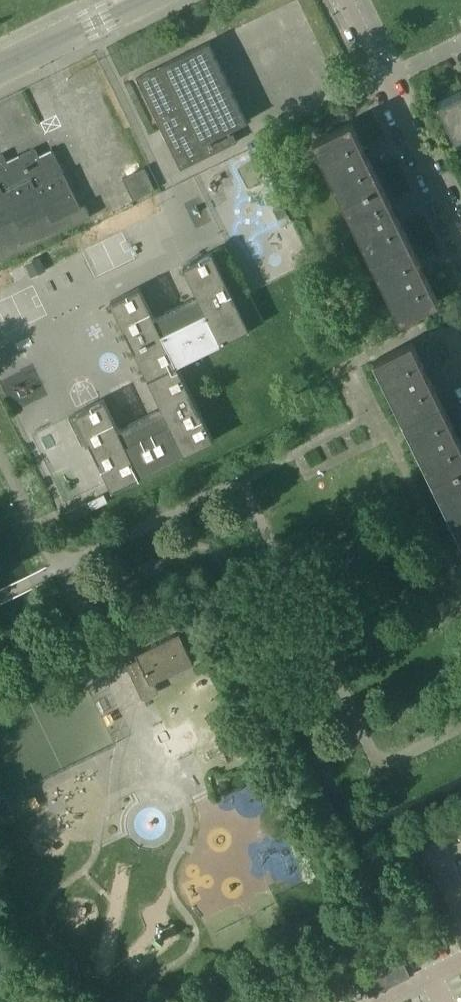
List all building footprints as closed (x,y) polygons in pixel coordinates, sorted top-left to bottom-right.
[(209,41),(136,77),(167,142),(180,168),(237,141),(231,128),(247,120),(209,41)] [(438,101),(456,137),(460,135),(460,90),(438,101)] [(334,129),(330,131),(313,139),(342,199),(380,181),(367,156),(370,155),(366,146),(363,148),(351,121),(334,129)] [(55,154),(42,161),(35,148),(19,155),(21,160),(9,166),(3,153),(0,154),(0,260),(90,216),(84,203),(80,205),(55,154)] [(155,189),(144,167),(122,178),(133,199),(155,189)] [(380,181),(342,199),(371,257),(408,239),(396,215),(398,214),(394,205),(392,206),(380,181)] [(155,236),(100,263),(135,333),(139,342),(158,381),(303,310),(246,192),(155,236)] [(277,219),(287,214),(282,204),(272,209),(277,219)] [(408,239),(371,257),(400,318),(438,300),(425,274),(427,273),(423,264),(421,265),(408,239)] [(26,264),(31,274),(44,268),(38,257),(26,264)] [(455,322),(439,331),(439,332),(442,337),(458,329),(455,324),(455,322)] [(411,341),(374,359),(403,419),(441,401),(428,375),(430,374),(426,366),(424,367),(411,341)] [(45,377),(28,385),(82,496),(156,460),(106,356),(49,384),(45,377)] [(403,419),(432,478),(460,464),(460,442),(457,434),(459,433),(455,425),(453,426),(441,401),(403,419)] [(184,454),(159,466),(167,481),(203,463),(195,448),(184,454)] [(432,478),(460,537),(460,464),(432,478)] [(103,493),(86,502),(91,510),(107,502),(103,493)] [(86,502),(62,514),(66,523),(90,511),(86,502)] [(138,658),(126,664),(142,699),(159,691),(154,681),(193,662),(179,631),(135,652),(138,658)] [(400,957),(361,976),(369,994),(409,975),(400,957)]
